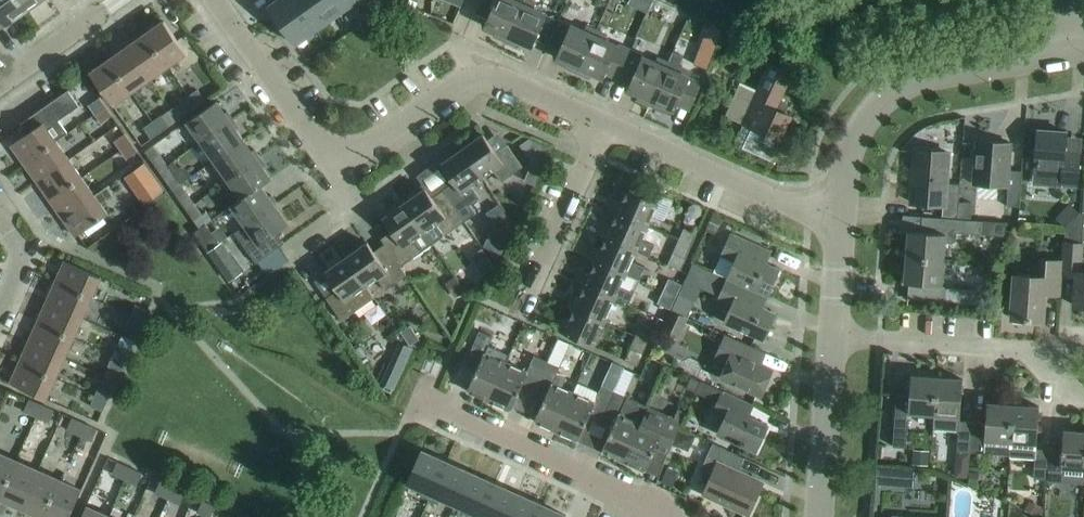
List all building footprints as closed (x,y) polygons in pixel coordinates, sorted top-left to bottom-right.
[(20,0),(0,0),(0,16),(6,25),(27,10),(20,0)] [(41,0),(20,0),(27,10),(41,0)] [(267,5),(271,11),(294,43),(355,0),(275,0),(267,5)] [(475,12),(487,17),(484,25),(496,30),(493,35),(506,41),(524,0),(480,0),(475,12)] [(558,19),(533,8),(535,2),(530,0),(524,0),(506,41),(518,46),(520,41),(532,46),(535,38),(547,44),(558,19)] [(583,30),(558,19),(547,44),(559,49),(556,56),(567,61),(565,67),(577,72),(596,30),(585,25),(583,30)] [(168,64),(186,52),(164,20),(145,33),(168,64)] [(618,75),(629,51),(604,40),(607,34),(596,30),(577,72),(590,78),(592,72),(603,77),(606,70),(618,75)] [(149,77),(168,64),(145,33),(127,46),(149,77)] [(716,43),(704,39),(695,63),(707,68),(716,43)] [(131,90),(149,77),(127,46),(109,59),(131,90)] [(667,61),(648,104),(664,111),(666,105),(675,109),(678,102),(690,107),(699,87),(701,83),(688,77),(691,70),(679,64),(683,55),(672,50),(667,61)] [(654,61),(629,51),(618,75),(630,81),(627,88),(638,93),(636,98),(648,104),(667,61),(656,57),(654,61)] [(112,103),(131,90),(109,59),(90,72),(103,89),(112,103)] [(775,107),(791,72),(770,63),(758,89),(740,81),(724,114),(743,123),(734,142),(771,159),(776,147),(773,145),(776,138),(780,139),(791,115),(775,107)] [(27,132),(11,143),(24,162),(56,139),(67,131),(58,119),(79,104),(68,89),(20,122),(27,132)] [(196,105),(205,99),(198,89),(189,95),(196,105)] [(178,119),(187,112),(196,105),(189,95),(179,102),(171,108),(178,119)] [(96,112),(106,105),(100,96),(90,103),(96,112)] [(224,112),(216,100),(198,113),(187,120),(201,140),(232,118),(227,110),(224,112)] [(102,121),(112,114),(106,105),(96,112),(102,121)] [(160,132),(170,125),(178,119),(171,108),(153,121),(160,132)] [(215,159),(243,139),(235,128),(238,126),(232,118),(201,140),(215,159)] [(152,137),(160,132),(153,121),(145,127),(152,137)] [(129,130),(141,151),(153,144),(141,123),(129,130)] [(1077,185),(1078,173),(1080,152),(1065,150),(1066,131),(1037,129),(1036,151),(1034,182),(1060,183),(1077,185)] [(121,148),(131,141),(125,132),(114,139),(121,148)] [(496,151),(483,133),(462,148),(482,176),(493,169),(501,181),(522,166),(507,143),(496,151)] [(37,180),(68,158),(56,139),(24,162),(37,180)] [(251,150),(243,139),(215,159),(228,178),(259,156),(254,148),(251,150)] [(1019,206),(1020,191),(1022,170),(1009,169),(1011,142),(976,139),(972,182),(1007,185),(1006,205),(1019,206)] [(127,157),(137,150),(131,141),(121,148),(127,157)] [(159,169),(167,164),(153,144),(145,150),(151,158),(159,169)] [(464,220),(475,212),(469,203),(479,196),(471,184),(482,176),(462,148),(441,163),(453,181),(442,189),(464,220)] [(957,217),(958,205),(959,183),(947,182),(949,152),(914,149),(910,201),(945,204),(945,217),(957,217)] [(261,185),(270,178),(262,166),(265,164),(259,156),(228,178),(242,197),(260,184),(261,185)] [(50,198),(81,176),(68,158),(37,180),(50,198)] [(143,162),(125,175),(135,188),(153,175),(143,162)] [(172,188),(180,183),(167,164),(159,169),(172,188)] [(63,217),(94,194),(81,176),(50,198),(63,217)] [(268,195),(261,185),(260,184),(242,197),(232,204),(245,223),(277,201),(271,193),(268,195)] [(431,196),(425,187),(404,202),(432,243),(453,228),(464,220),(442,189),(431,196)] [(656,201),(627,188),(622,201),(615,198),(609,210),(616,213),(646,226),(652,213),(664,218),(673,198),(660,193),(656,201)] [(186,208),(194,202),(186,191),(178,197),(186,208)] [(76,235),(79,233),(93,222),(107,213),(94,194),(63,217),(76,235)] [(256,262),(284,242),(276,231),(288,223),(279,211),(282,209),(277,201),(245,223),(256,238),(246,245),(250,249),(248,251),(256,262)] [(201,213),(194,202),(186,208),(199,227),(205,223),(212,218),(206,210),(201,213)] [(400,265),(421,250),(432,243),(404,202),(383,217),(395,235),(384,243),(400,265)] [(1083,212),(1078,212),(1065,228),(1063,241),(1062,260),(1062,272),(1075,273),(1073,304),(1083,305),(1083,257),(1081,257),(1082,242),(1080,242),(1083,212)] [(646,226),(616,213),(611,225),(604,222),(599,233),(606,237),(636,250),(636,249),(649,255),(654,244),(641,238),(646,226)] [(981,220),(967,219),(957,219),(957,217),(945,217),(921,215),(920,231),(908,230),(906,257),(943,259),(945,240),(951,241),(956,238),(956,233),(980,234),(981,220)] [(208,250),(219,242),(205,223),(199,227),(194,231),(207,250),(208,250)] [(690,246),(696,233),(683,227),(678,240),(690,246)] [(771,249),(731,231),(713,271),(727,277),(727,276),(757,290),(767,295),(779,267),(756,257),(761,246),(770,250),(771,249)] [(636,250),(606,237),(600,249),(593,245),(588,257),(595,260),(625,273),(625,272),(638,278),(644,266),(631,260),(636,250)] [(219,242),(208,250),(216,261),(230,280),(243,270),(222,240),(219,242)] [(690,246),(678,240),(672,253),(685,258),(690,246)] [(367,241),(346,256),(366,284),(377,277),(385,289),(406,274),(400,265),(384,243),(373,250),(367,241)] [(498,241),(485,252),(496,265),(509,254),(498,241)] [(342,319),(363,304),(374,296),(365,285),(366,284),(346,256),(325,271),(337,289),(326,297),(342,319)] [(906,257),(904,281),(941,284),(942,264),(943,259),(906,257)] [(1060,294),(1062,272),(1062,260),(1038,258),(1037,276),(1013,274),(1010,317),(1024,318),(1024,319),(1030,319),(1030,318),(1043,319),(1045,293),(1060,294)] [(91,296),(100,275),(65,260),(56,280),(91,296)] [(583,269),(577,281),(584,284),(614,297),(615,296),(628,302),(633,290),(620,284),(625,273),(595,260),(590,272),(583,269)] [(764,339),(776,312),(753,301),(757,290),(727,276),(727,277),(717,299),(731,305),(724,321),(744,330),(764,339)] [(674,295),(679,285),(666,279),(661,290),(674,295)] [(82,316),(87,306),(91,296),(56,280),(47,301),(82,316)] [(614,297),(584,284),(579,296),(572,293),(567,305),(574,308),(604,321),(614,297)] [(975,289),(944,287),(943,300),(973,302),(975,289)] [(668,309),(674,295),(661,290),(655,303),(668,309)] [(73,337),(82,316),(47,301),(38,321),(73,337)] [(143,319),(147,309),(136,304),(131,314),(143,319)] [(604,321),(574,308),(568,320),(561,316),(556,328),(593,345),(604,321)] [(678,338),(687,317),(670,309),(660,330),(678,338)] [(138,329),(143,319),(131,314),(127,324),(138,329)] [(64,357),(73,337),(38,321),(28,341),(64,357)] [(640,322),(640,323),(634,335),(648,340),(654,328),(640,322)] [(489,399),(506,361),(485,352),(492,335),(479,329),(467,357),(479,363),(467,389),(489,399)] [(401,347),(411,354),(421,338),(411,332),(401,347)] [(761,394),(772,368),(749,358),(754,347),(725,334),(715,358),(727,363),(721,376),(741,385),(761,394)] [(637,364),(641,354),(648,340),(634,335),(628,348),(624,359),(637,364)] [(570,343),(557,337),(547,360),(531,395),(543,400),(534,420),(556,429),(573,391),(562,386),(567,376),(557,371),(570,343)] [(55,378),(64,357),(28,341),(19,362),(55,378)] [(125,360),(129,349),(118,344),(113,355),(125,360)] [(531,395),(547,360),(534,354),(527,370),(506,361),(489,399),(510,409),(519,389),(531,395)] [(120,370),(125,360),(113,355),(109,364),(120,370)] [(615,381),(621,368),(608,361),(602,375),(605,377),(601,384),(598,391),(578,382),(574,391),(573,391),(556,429),(578,439),(587,419),(598,425),(614,390),(611,388),(615,381)] [(46,398),(55,378),(19,362),(10,382),(46,398)] [(933,414),(936,376),(911,374),(909,394),(896,393),(892,445),(906,446),(908,412),(933,414)] [(970,451),(972,421),(959,420),(960,416),(962,378),(936,376),(933,414),(934,414),(933,428),(958,430),(957,451),(970,451)] [(701,379),(695,392),(717,402),(715,408),(713,412),(724,418),(718,432),(735,440),(755,449),(767,423),(747,414),(753,403),(733,394),(723,389),(701,379)] [(107,401),(111,390),(100,385),(95,395),(107,401)] [(623,460),(641,421),(648,405),(614,390),(598,425),(610,430),(601,450),(623,460)] [(102,410),(107,401),(95,395),(91,405),(102,410)] [(36,415),(41,403),(29,398),(24,409),(36,415)] [(1008,454),(1012,403),(987,401),(985,422),(972,421),(970,451),(1008,454)] [(49,421),(54,409),(41,403),(36,415),(49,421)] [(1012,403),(1008,454),(1009,454),(1027,456),(1035,457),(1033,477),(1046,478),(1048,449),(1036,447),(1036,441),(1039,405),(1012,403)] [(641,421),(623,460),(645,469),(657,443),(669,448),(678,428),(682,420),(686,411),(677,407),(673,416),(669,414),(648,405),(641,421)] [(79,434),(85,422),(72,416),(66,428),(79,434)] [(91,439),(97,428),(85,422),(79,434),(91,439)] [(688,450),(694,435),(679,428),(672,443),(688,450)] [(1063,429),(1062,450),(1048,449),(1046,478),(1060,479),(1060,481),(1083,483),(1083,430),(1063,429)] [(748,513),(763,481),(738,470),(744,456),(712,442),(706,457),(700,471),(710,476),(703,492),(748,513)] [(429,498),(446,460),(422,449),(407,482),(423,489),(420,494),(429,498)] [(0,452),(0,495),(16,458),(15,458),(14,458),(0,452)] [(38,468),(16,458),(0,495),(0,496),(21,506),(38,468)] [(455,504),(470,471),(446,460),(429,498),(437,502),(440,497),(455,504)] [(124,478),(129,466),(117,461),(112,472),(124,478)] [(137,484),(142,472),(129,466),(124,478),(137,484)] [(876,466),(875,483),(889,484),(890,466),(876,466)] [(43,515),(60,478),(38,468),(21,506),(43,515)] [(494,482),(470,471),(455,504),(471,511),(469,516),(471,516),(479,516),(494,482)] [(74,505),(82,487),(60,478),(43,515),(47,516),(68,516),(74,505)] [(167,497),(172,485),(160,480),(155,492),(167,497)] [(518,492),(494,482),(479,516),(507,516),(518,492)] [(180,503),(185,491),(172,485),(167,497),(180,503)] [(541,503),(518,492),(507,516),(535,516),(541,503)] [(210,516),(215,505),(202,499),(197,511),(210,516)] [(566,514),(541,503),(535,516),(564,516),(566,514)] [(108,514),(86,504),(80,516),(106,516),(108,514)]
